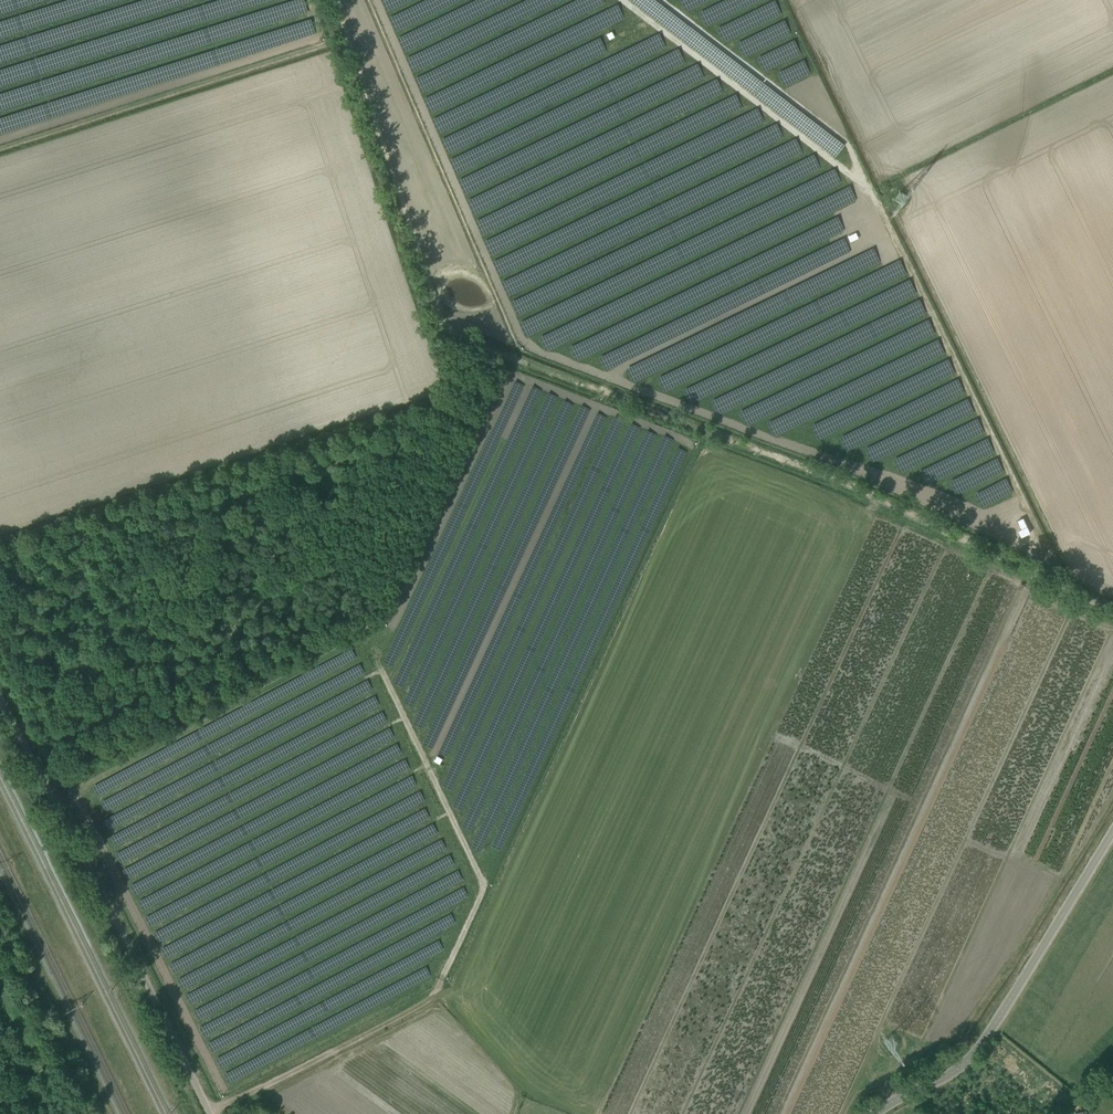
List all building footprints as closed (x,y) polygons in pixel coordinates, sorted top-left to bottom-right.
[(1027,527),(1018,531),(1021,538),(1030,534),(1027,527)]
